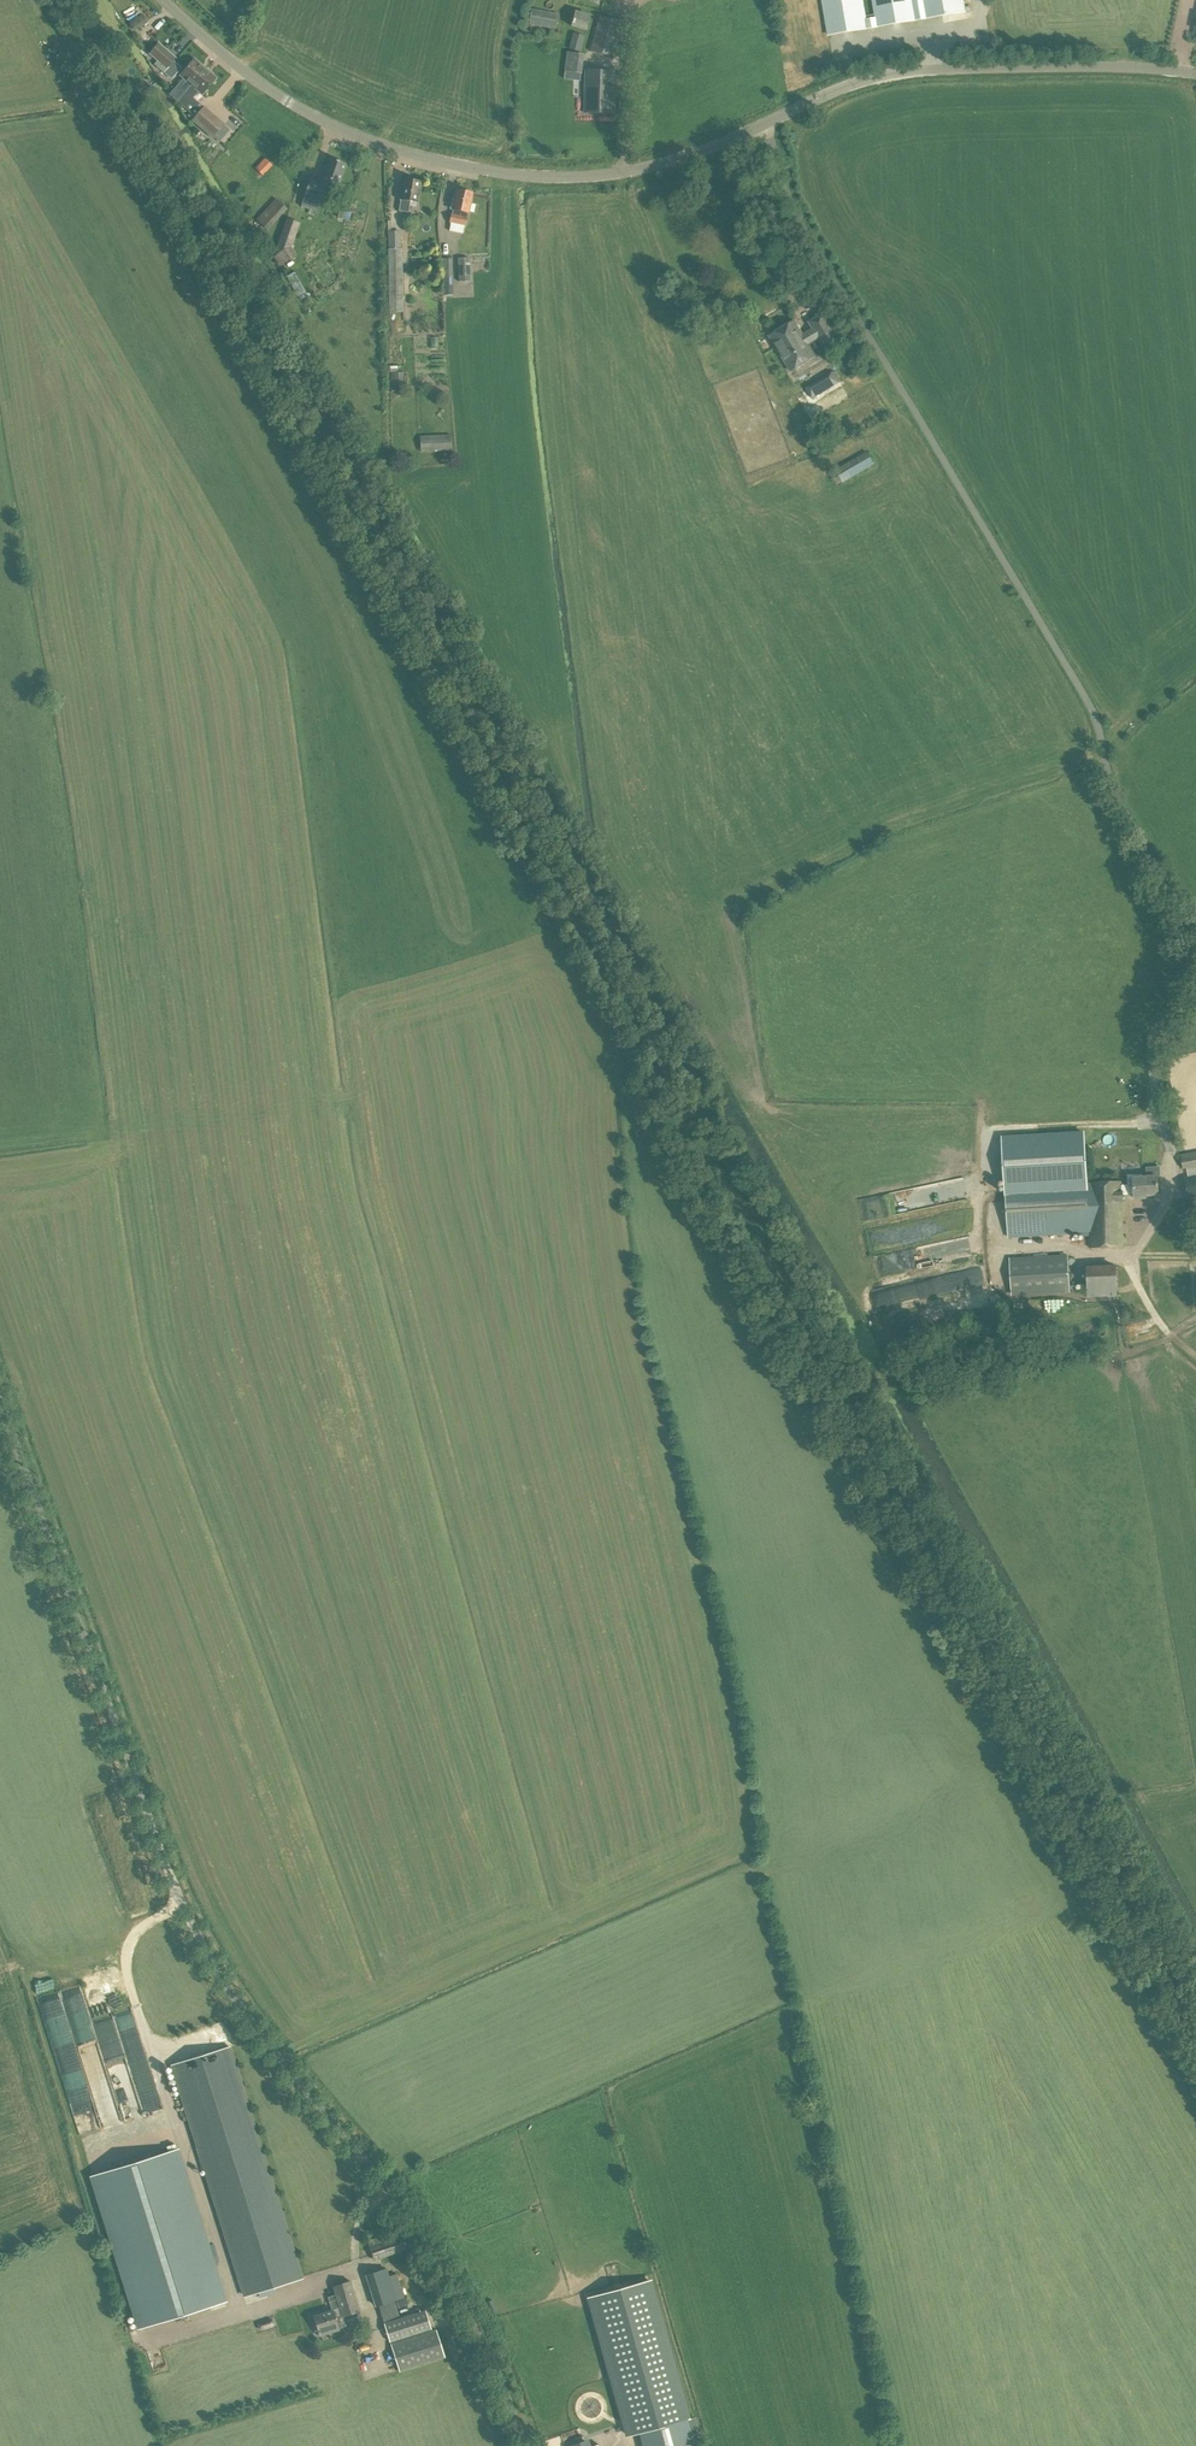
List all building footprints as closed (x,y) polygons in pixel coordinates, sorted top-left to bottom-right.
[(528,25),(555,30),(558,13),(531,8),(528,25)] [(590,15),(579,12),(575,10),(570,27),(586,31),(590,15)] [(143,14),(130,22),(134,29),(147,21),(143,14)] [(613,57),(623,22),(599,15),(590,51),(613,57)] [(573,33),(569,49),(580,52),(585,36),(573,33)] [(163,72),(175,58),(159,44),(150,54),(158,61),(155,65),(163,72)] [(170,95),(176,101),(204,69),(194,60),(181,75),(185,78),(170,95)] [(216,79),(204,69),(176,101),(184,108),(199,90),(203,94),(216,79)] [(613,113),(614,71),(585,70),(584,112),(613,113)] [(224,125),(204,107),(193,121),(213,138),(214,137),(223,126),(224,125)] [(229,131),(223,126),(214,137),(219,142),(229,131)] [(265,158),(255,168),(263,175),(272,165),(265,158)] [(340,184),(346,165),(329,160),(327,167),(323,166),(317,184),(310,181),(301,207),(316,212),(327,180),(340,184)] [(403,188),(399,211),(408,212),(410,200),(417,202),(421,182),(407,179),(405,189),(403,188)] [(451,213),(449,223),(466,226),(468,217),(467,217),(467,213),(468,214),(472,194),(456,191),(454,199),(452,199),(450,210),(453,210),(452,213),(451,213)] [(267,230),(287,209),(276,199),(257,220),(267,230)] [(275,256),(281,267),(295,258),(291,250),(299,224),(288,220),(275,256)] [(452,258),(441,259),(442,275),(443,295),(453,295),(452,258)] [(471,281),(470,280),(469,258),(458,258),(459,282),(471,281)] [(794,321),(769,336),(791,371),(811,359),(804,347),(819,338),(825,348),(842,338),(826,312),(809,323),(813,329),(803,335),(794,321)] [(713,330),(712,330),(710,325),(704,327),(707,332),(706,332),(709,340),(716,338),(713,330)] [(398,372),(391,372),(392,392),(404,392),(403,372),(398,372)] [(838,383),(838,382),(832,372),(806,387),(813,398),(838,383)] [(451,435),(420,436),(421,452),(452,451),(451,435)] [(863,445),(832,463),(847,488),(878,470),(863,445)] [(1185,1154),(1181,1154),(1183,1168),(1195,1165),(1195,1152),(1185,1154)] [(1158,1195),(1157,1176),(1133,1177),(1134,1184),(1121,1185),(1121,1182),(1092,1183),(1092,1181),(1005,1186),(1008,1236),(1083,1232),(1083,1236),(1088,1236),(1089,1248),(1123,1246),(1121,1201),(1122,1201),(1122,1195),(1134,1194),(1134,1199),(1147,1198),(1147,1196),(1158,1195)] [(1185,1179),(1189,1197),(1195,1196),(1195,1177),(1185,1179)] [(1068,1255),(1011,1259),(1013,1294),(1070,1290),(1068,1255)] [(1108,1276),(1076,1276),(1076,1300),(1108,1300),(1108,1276)] [(229,2047),(171,2065),(244,2295),(301,2277),(229,2047)] [(176,2150),(91,2177),(139,2328),(224,2301),(176,2150)] [(369,2248),(374,2260),(406,2249),(402,2237),(369,2248)] [(393,2301),(395,2300),(404,2298),(396,2274),(388,2276),(386,2269),(366,2275),(376,2306),(383,2304),(385,2311),(395,2307),(393,2301)] [(590,2297),(629,2436),(639,2433),(642,2445),(683,2445),(692,2443),(649,2280),(590,2297)] [(318,2332),(319,2336),(339,2330),(338,2328),(346,2326),(343,2316),(350,2314),(350,2318),(358,2315),(357,2312),(360,2311),(351,2281),(332,2286),(335,2295),(327,2297),(331,2310),(312,2316),(314,2322),(310,2323),(312,2328),(316,2327),(317,2332),(318,2332)] [(425,2310),(383,2323),(389,2342),(431,2329),(425,2310)] [(263,2331),(272,2327),(275,2324),(273,2319),(269,2318),(260,2321),(257,2324),(259,2329),(263,2331)] [(398,2372),(445,2357),(436,2330),(390,2345),(398,2372)]
